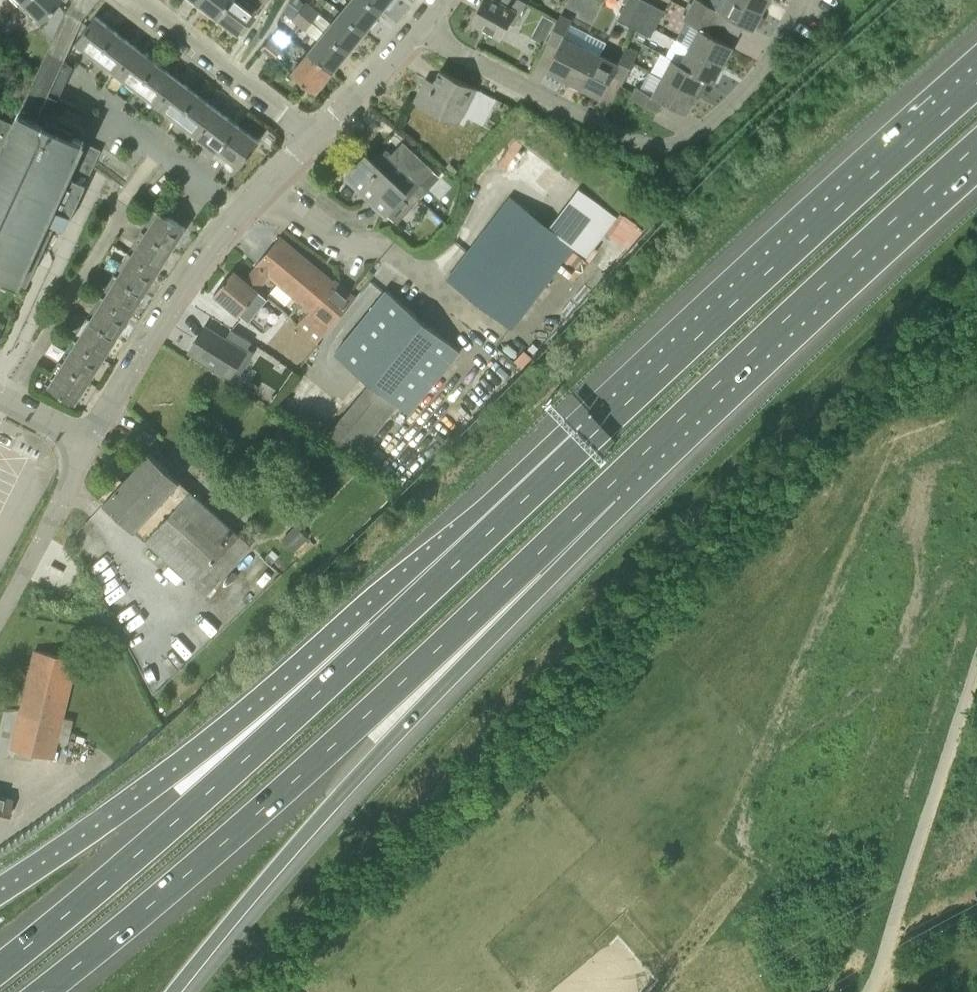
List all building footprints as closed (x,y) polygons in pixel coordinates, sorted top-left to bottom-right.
[(40,23),(63,0),(26,0),(21,5),(39,24),(40,23)] [(227,0),(195,0),(214,15),(227,0)] [(248,0),(227,0),(214,15),(239,34),(266,0),(251,0),(250,2),(248,0)] [(368,0),(349,0),(341,11),(365,31),(382,11),(368,0)] [(390,0),(368,0),(382,11),(390,0)] [(523,0),(499,0),(498,1),(496,0),(485,0),(472,24),(499,39),(508,22),(514,25),(527,2),(523,0)] [(629,25),(641,0),(627,0),(617,19),(629,25)] [(640,31),(653,4),(645,0),(641,0),(629,25),(640,31)] [(763,10),(744,0),(724,0),(719,11),(701,0),(693,0),(689,8),(716,22),(722,12),(753,29),(763,10)] [(769,0),(744,0),(763,10),(769,0)] [(324,31),(299,10),(289,2),(283,13),(317,39),(324,31)] [(324,31),(331,22),(307,2),(299,10),(324,31)] [(653,4),(640,31),(651,36),(664,10),(653,4)] [(724,63),(733,46),(710,34),(716,22),(689,8),(683,19),(698,28),(689,45),(724,63)] [(349,51),(365,31),(341,11),(331,22),(324,31),(349,51)] [(561,14),(556,22),(550,34),(547,41),(558,46),(546,70),(565,79),(582,44),(563,35),(571,19),(561,14)] [(95,61),(117,33),(95,16),(73,45),(95,61)] [(275,59),(291,38),(279,27),(262,48),(275,59)] [(332,71),(349,51),(324,31),(317,39),(307,52),(332,71)] [(114,76),(137,49),(117,33),(95,61),(114,76)] [(583,88),(600,53),(582,44),(565,79),(583,88)] [(715,81),(724,63),(689,45),(680,63),(715,81)] [(623,80),(638,52),(626,46),(618,62),(600,53),(583,88),(601,97),(613,75),(623,80)] [(137,93),(159,65),(137,49),(114,76),(137,93)] [(70,64),(64,61),(47,52),(35,78),(28,74),(24,82),(32,86),(19,113),(17,112),(14,119),(0,149),(0,158),(77,194),(81,185),(98,149),(80,141),(43,124),(70,64)] [(316,92),(332,71),(307,52),(291,72),(316,92)] [(715,81),(680,63),(671,57),(662,75),(697,94),(705,78),(714,82),(715,81)] [(156,108),(180,81),(159,65),(137,93),(156,108)] [(475,87),(439,69),(434,81),(425,78),(415,102),(456,122),(475,87)] [(697,94),(662,75),(652,94),(637,85),(632,98),(644,105),(658,112),(664,101),(687,113),(697,94)] [(178,124),(200,96),(180,81),(156,108),(178,124)] [(195,138),(219,111),(200,96),(178,124),(195,138)] [(216,154),(240,127),(219,111),(195,138),(216,154)] [(14,119),(0,113),(0,149),(14,119)] [(237,170),(259,141),(240,127),(216,154),(237,170)] [(440,165),(406,136),(391,154),(387,151),(376,163),(366,154),(347,174),(388,213),(397,222),(417,201),(411,195),(440,165)] [(77,194),(0,158),(0,213),(50,236),(55,224),(61,227),(77,194)] [(577,246),(510,197),(447,277),(447,278),(512,329),(522,321),(524,323),(552,287),(548,282),(577,246)] [(172,250),(186,228),(156,208),(142,230),(172,250)] [(45,247),(50,236),(0,213),(0,269),(28,282),(45,247)] [(629,245),(643,223),(629,214),(615,236),(629,245)] [(159,272),(172,250),(142,230),(128,252),(159,272)] [(311,265),(300,255),(301,255),(279,237),(256,265),(257,266),(270,275),(278,282),(277,284),(310,311),(295,327),(318,346),(359,297),(335,278),(334,280),(313,263),(311,265)] [(145,293),(159,272),(128,252),(115,274),(145,293)] [(278,282),(270,275),(257,266),(245,281),(233,270),(214,294),(238,315),(259,290),(269,277),(277,284),(278,282)] [(131,315),(145,293),(115,274),(101,296),(131,315)] [(410,413),(461,351),(386,289),(335,351),(371,381),(338,421),(366,444),(399,404),(410,413)] [(118,336),(131,315),(101,296),(87,317),(118,336)] [(104,358),(118,336),(87,317),(74,339),(104,358)] [(225,339),(205,327),(204,328),(207,330),(194,352),(191,349),(190,351),(231,376),(231,375),(238,379),(246,366),(255,352),(248,348),(252,342),(231,329),(225,339)] [(90,380),(104,358),(74,339),(60,361),(90,380)] [(76,402),(90,380),(60,361),(46,383),(76,402)] [(206,596),(252,545),(148,452),(104,502),(206,596)] [(296,549),(310,535),(299,523),(285,537),(296,549)] [(272,564),(279,556),(272,549),(264,558),(272,564)] [(55,760),(80,658),(36,649),(12,750),(55,760)] [(67,713),(63,734),(71,736),(75,715),(67,713)] [(7,820),(11,800),(0,798),(0,818),(7,820)]
